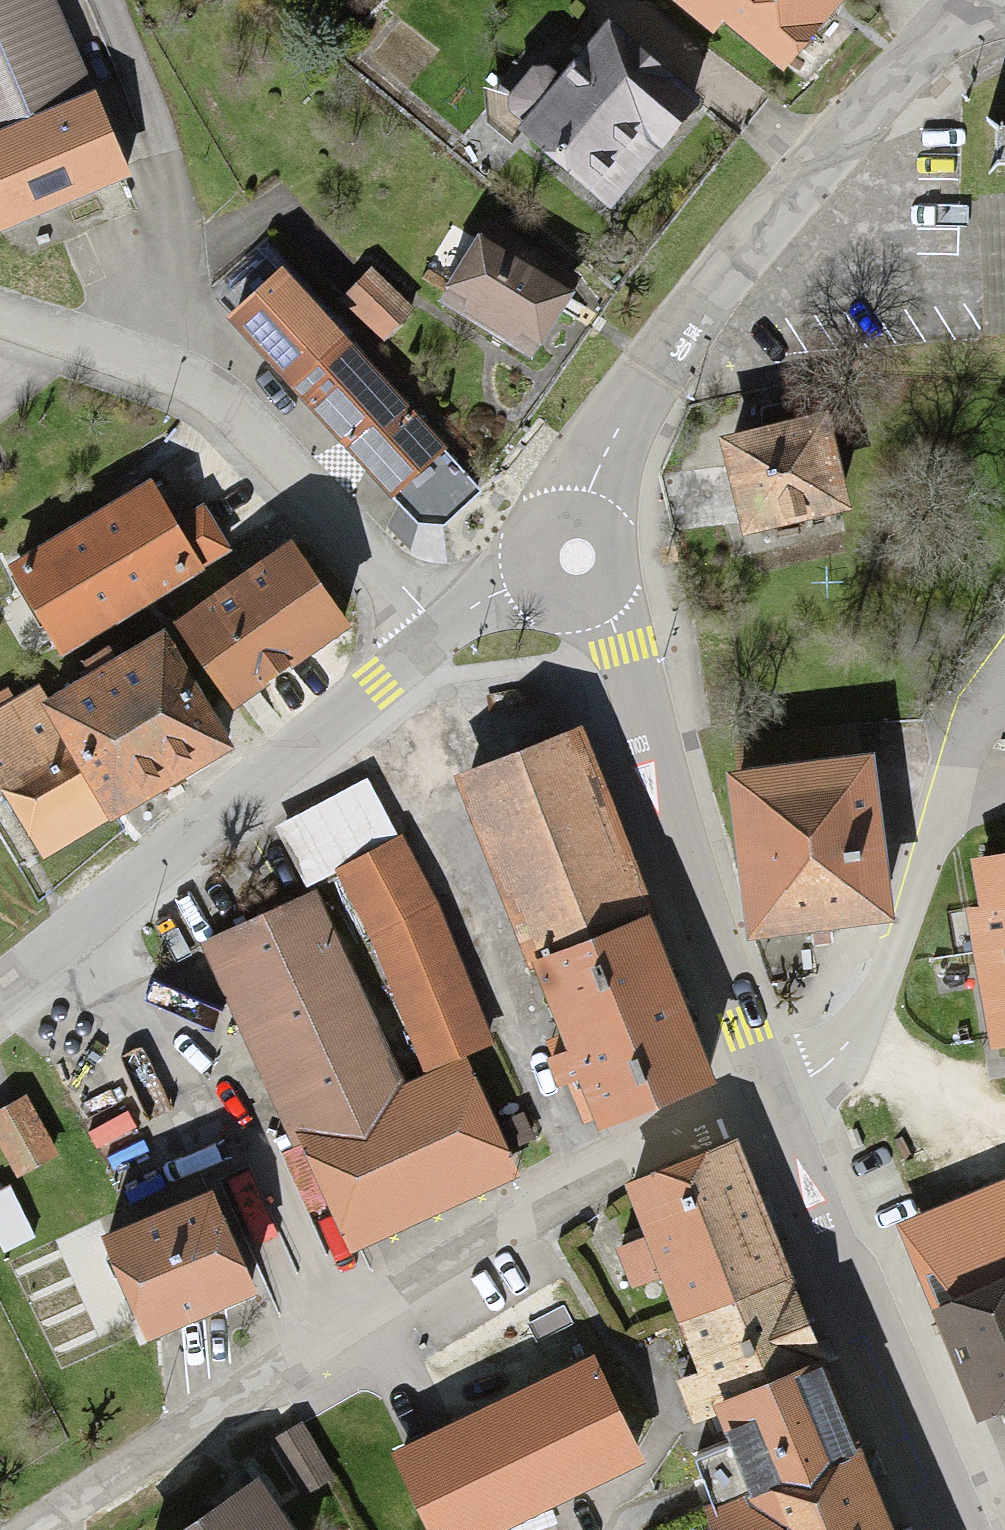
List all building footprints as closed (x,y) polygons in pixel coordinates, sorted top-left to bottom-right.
[(111,132),(59,0),(0,0),(0,176),(111,132)] [(772,70),(822,0),(675,0),(772,70)] [(485,102),(605,200),(689,99),(593,21),(553,70),(528,50),(485,102)] [(988,171),(1004,171),(1004,121),(988,121),(988,171)] [(480,231),(440,297),(526,349),(566,284),(480,231)] [(296,392),(353,341),(283,265),(227,316),(296,392)] [(413,320),(372,272),(337,302),(378,349),(413,320)] [(441,451),(446,445),(353,341),(296,392),(390,496),(441,451)] [(823,413),(723,432),(741,528),(842,509),(823,413)] [(441,451),(390,496),(418,523),(431,524),(444,524),(477,493),(441,451)] [(145,487),(8,567),(62,657),(199,576),(145,487)] [(294,549),(169,619),(211,695),(337,626),(294,549)] [(0,711),(0,793),(28,846),(217,745),(154,629),(0,711)] [(708,1076),(574,724),(450,771),(584,1123),(708,1076)] [(892,920),(869,756),(732,775),(755,939),(892,920)] [(489,1046),(403,840),(327,871),(414,1077),(489,1046)] [(963,868),(994,1049),(1004,1047),(1004,861),(963,868)] [(308,899),(197,949),(332,1245),(504,1168),(459,1069),(398,1096),(308,899)] [(17,1104),(0,1111),(0,1161),(13,1190),(49,1174),(17,1104)] [(781,1284),(720,1144),(618,1188),(678,1328),(781,1284)] [(198,1186),(93,1224),(128,1318),(233,1279),(198,1186)] [(979,1412),(1004,1401),(1004,1222),(914,1262),(979,1412)] [(398,1442),(437,1529),(479,1529),(640,1459),(594,1355),(398,1442)] [(810,1358),(709,1399),(745,1488),(707,1503),(718,1529),(880,1529),(810,1358)] [(168,1529),(283,1529),(248,1477),(168,1529)]
